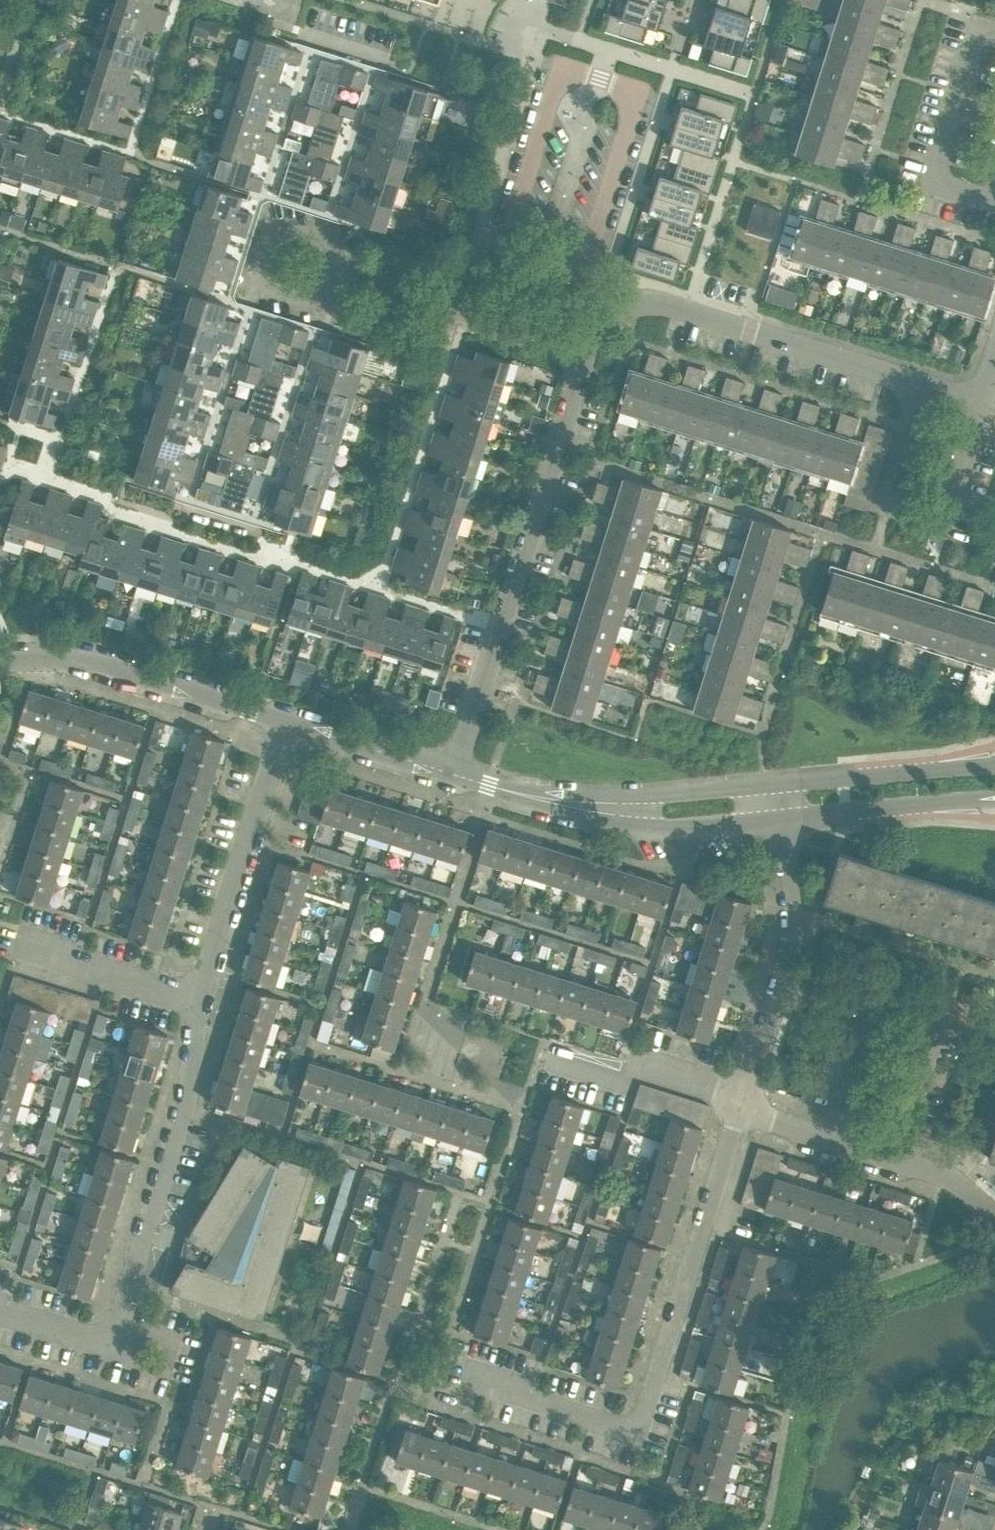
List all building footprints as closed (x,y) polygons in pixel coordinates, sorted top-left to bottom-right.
[(116,7),(165,22),(168,11),(152,6),(154,0),(118,0),(116,7)] [(648,27),(658,30),(664,11),(627,0),(625,0),(620,17),(610,14),(604,32),(643,44),(648,27)] [(664,11),(667,0),(627,0),(664,11)] [(768,6),(749,0),(728,0),(725,10),(715,7),(709,26),(746,37),(752,20),(763,23),(768,6)] [(908,0),(843,0),(843,1),(881,13),(884,3),(907,10),(910,1),(908,0)] [(878,23),(881,13),(843,1),(837,20),(898,39),(901,30),(878,23)] [(161,34),(165,22),(116,7),(110,26),(142,36),(145,29),(161,34)] [(898,39),(837,20),(831,39),(869,51),(872,41),(895,48),(898,39)] [(140,44),(142,36),(110,26),(104,45),(153,60),(156,49),(140,44)] [(741,55),(746,37),(709,26),(703,45),(713,48),(708,64),(747,76),(752,58),(741,55)] [(252,36),(208,175),(385,230),(413,138),(425,141),(439,94),(252,36)] [(866,61),(869,51),(831,39),(825,58),(886,77),(889,68),(866,61)] [(149,72),(153,60),(104,45),(98,64),(130,74),(133,67),(149,72)] [(886,77),(825,58),(819,77),(857,89),(860,79),(883,86),(886,77)] [(128,82),(130,74),(98,64),(92,83),(141,99),(144,87),(128,82)] [(854,99),(857,89),(819,77),(813,96),(874,115),(877,106),(854,99)] [(141,99),(92,83),(86,103),(118,113),(121,105),(137,110),(141,99)] [(731,124),(738,105),(713,97),(700,93),(695,110),(681,106),(675,125),(719,139),(724,122),(731,124)] [(874,115),(813,96),(807,115),(845,127),(849,117),(871,124),(874,115)] [(116,120),(118,113),(86,103),(80,122),(129,138),(132,125),(116,120)] [(842,137),(845,127),(807,115),(801,134),(862,153),(865,144),(842,137)] [(15,135),(7,133),(11,122),(0,119),(0,180),(1,181),(15,135)] [(715,176),(721,158),(713,155),(719,139),(675,125),(670,144),(683,148),(678,164),(715,176)] [(20,187),(38,130),(26,127),(23,138),(15,135),(1,181),(20,187)] [(42,185),(52,153),(44,150),(49,134),(38,130),(20,187),(22,179),(42,185)] [(862,153),(801,134),(795,154),(833,166),(837,155),(859,162),(862,153)] [(61,191),(76,142),(64,139),(59,155),(52,153),(42,185),(61,191)] [(80,197),(90,164),(82,162),(87,146),(76,142),(61,191),(80,197)] [(99,203),(114,154),(103,151),(97,167),(90,164),(80,197),(99,203)] [(119,209),(129,176),(120,174),(126,158),(114,154),(99,203),(119,209)] [(709,195),(715,176),(678,164),(673,181),(659,176),(654,195),(697,209),(702,192),(709,195)] [(249,199),(206,185),(176,279),(220,292),(224,280),(231,282),(238,259),(231,257),(239,234),(245,236),(252,213),(246,211),(249,199)] [(691,225),(697,209),(654,195),(648,214),(661,218),(656,235),(693,246),(699,228),(691,225)] [(811,262),(830,201),(821,198),(814,221),(803,218),(791,256),(811,262)] [(830,268),(842,230),(832,227),(839,204),(830,201),(811,262),(830,268)] [(772,239),(781,211),(754,203),(746,230),(772,239)] [(849,274),(868,213),(859,210),(852,233),(842,230),(830,268),(849,274)] [(868,280),(880,242),(870,239),(877,216),(868,213),(849,274),(868,280)] [(887,286),(906,225),(897,222),(890,245),(880,242),(868,280),(887,286)] [(906,292),(918,254),(908,251),(915,228),(906,225),(887,286),(906,292)] [(925,298),(944,237),(935,234),(928,257),(918,254),(906,292),(925,298)] [(688,265),(693,246),(656,235),(651,251),(637,247),(631,266),(660,275),(674,280),(680,262),(688,265)] [(945,304),(957,266),(946,263),(953,240),(944,237),(925,298),(945,304)] [(964,310),(983,249),(974,246),(967,269),(957,266),(945,304),(964,310)] [(994,279),(994,278),(985,274),(992,252),(983,249),(964,310),(983,316),(994,279)] [(107,275),(86,268),(58,259),(52,279),(84,289),(87,282),(103,287),(107,275)] [(98,302),(82,297),(84,289),(52,279),(46,298),(95,314),(98,302)] [(193,294),(135,479),(311,534),(369,349),(193,294)] [(91,325),(95,314),(46,298),(40,317),(72,328),(75,320),(91,325)] [(70,335),(72,328),(40,317),(34,336),(83,352),(86,340),(70,335)] [(79,363),(83,352),(34,336),(28,356),(60,366),(63,358),(79,363)] [(504,382),(510,362),(477,351),(475,360),(458,355),(455,367),(504,382)] [(639,416),(658,355),(649,352),(642,375),(632,372),(620,410),(639,416)] [(658,422),(670,384),(660,381),(668,358),(658,355),(639,416),(658,422)] [(58,373),(60,366),(28,356),(22,375),(71,390),(74,378),(58,373)] [(678,428),(697,367),(688,364),(680,387),(670,384),(658,422),(678,428)] [(498,401),(504,382),(455,367),(451,378),(468,383),(465,391),(505,403),(506,403),(498,401)] [(697,434),(709,396),(699,393),(706,370),(697,367),(678,428),(697,434)] [(51,396),(67,401),(71,390),(22,375),(12,372),(6,391),(16,394),(48,404),(51,396)] [(716,440),(735,379),(726,376),(719,399),(709,396),(697,434),(716,440)] [(735,446),(747,408),(737,405),(744,382),(735,379),(716,440),(735,446)] [(754,452),(773,391),(764,388),(757,411),(747,408),(735,446),(754,452)] [(500,422),(505,403),(465,391),(463,398),(447,393),(443,405),(500,422)] [(773,458),(785,420),(775,417),(782,394),(773,391),(754,452),(773,458)] [(62,417),(46,412),(48,404),(16,394),(10,414),(59,429),(62,417)] [(792,464),(811,403),(802,400),(795,423),(785,420),(773,458),(792,464)] [(811,470),(823,432),(813,428),(820,406),(811,403),(792,464),(811,470)] [(486,439),(492,421),(499,423),(500,422),(443,405),(440,416),(456,421),(453,429),(486,439)] [(830,476),(849,415),(840,412),(833,435),(823,432),(811,470),(830,476)] [(857,458),(861,447),(862,444),(851,440),(858,418),(849,415),(830,476),(850,482),(850,481),(854,470),(857,458)] [(889,443),(893,431),(868,424),(862,444),(865,435),(889,443)] [(480,458),(486,439),(453,429),(451,437),(435,431),(431,443),(480,458)] [(885,454),(889,443),(865,435),(862,444),(861,447),(885,454)] [(474,477),(480,458),(431,443),(428,454),(444,459),(441,467),(474,477)] [(882,466),(885,454),(861,447),(857,458),(882,466)] [(878,477),(882,466),(857,458),(854,470),(878,477)] [(468,497),(474,477),(441,467),(439,475),(423,470),(419,482),(468,497)] [(878,477),(854,470),(850,481),(874,489),(878,477)] [(656,510),(662,490),(623,478),(620,489),(597,482),(595,491),(656,510)] [(26,535),(36,503),(29,500),(34,484),(22,480),(7,529),(26,535)] [(871,500),(874,489),(850,481),(850,482),(847,493),(871,500)] [(462,516),(468,497),(419,482),(415,493),(432,498),(429,506),(462,516)] [(46,541),(61,493),(50,489),(45,505),(36,503),(26,535),(46,541)] [(650,529),(656,510),(595,491),(592,500),(614,507),(611,517),(650,529)] [(65,547),(76,515),(67,513),(73,496),(61,493),(46,541),(65,547)] [(867,512),(871,500),(847,493),(843,504),(867,512)] [(84,553),(96,516),(97,516),(100,505),(88,501),(83,517),(76,515),(65,547),(83,553),(84,553)] [(456,535),(462,516),(429,506),(427,513),(411,508),(407,520),(428,527),(456,535)] [(100,571),(110,538),(102,536),(107,520),(97,516),(96,516),(84,553),(83,553),(79,564),(100,571)] [(644,548),(650,529),(611,517),(608,527),(585,520),(583,529),(644,548)] [(788,541),(792,531),(753,519),(747,538),(808,557),(811,549),(788,541)] [(450,555),(456,535),(428,527),(407,520),(404,531),(420,536),(417,545),(450,555)] [(119,577),(134,528),(122,524),(117,541),(110,538),(100,571),(119,577)] [(138,583),(148,550),(140,548),(145,531),(134,528),(119,577),(138,583)] [(638,567),(644,548),(583,529),(580,538),(602,545),(599,555),(638,567)] [(157,589),(173,540),(161,536),(156,553),(148,550),(138,583),(157,589)] [(808,557),(747,538),(741,557),(779,569),(782,559),(805,567),(808,557)] [(177,595),(187,562),(179,560),(184,544),(173,540),(157,589),(177,595)] [(444,574),(450,555),(417,545),(415,552),(399,547),(395,559),(444,574)] [(196,601),(211,552),(199,548),(194,565),(187,562),(177,595),(196,601)] [(860,623),(872,584),(862,580),(870,555),(852,549),(844,575),(833,571),(821,611),(860,623)] [(215,607),(225,574),(217,572),(222,555),(211,552),(196,601),(215,607)] [(632,586),(638,567),(599,555),(596,565),(573,558),(571,567),(632,586)] [(776,580),(779,569),(741,557),(735,577),(796,596),(799,587),(776,580)] [(438,593),(444,574),(395,559),(392,569),(408,574),(405,583),(438,593)] [(234,613),(249,564),(238,560),(232,577),(225,574),(215,607),(234,613)] [(898,635),(910,596),(900,592),(908,567),(890,561),(882,587),(872,584),(860,623),(898,635)] [(253,619),(263,586),(255,584),(260,567),(249,564),(234,613),(253,619)] [(626,605),(632,586),(571,567),(568,576),(591,583),(587,593),(626,605)] [(268,640),(288,576),(276,572),(271,588),(263,586),(253,619),(268,623),(264,638),(268,640)] [(307,627),(317,594),(309,592),(314,576),(302,572),(282,636),(287,637),(291,622),(307,627)] [(936,647),(948,608),(938,604),(946,579),(928,573),(920,599),(910,596),(898,635),(936,647)] [(796,596),(735,577),(729,596),(768,608),(771,598),(793,605),(796,596)] [(326,633),(341,584),(330,580),(324,597),(317,594),(307,627),(326,633)] [(345,639),(355,606),(347,604),(352,587),(341,584),(326,633),(345,639)] [(974,658),(986,619),(977,616),(984,591),(966,585),(958,611),(948,608),(936,647),(974,658)] [(364,645),(379,596),(368,592),(363,609),(355,606),(345,639),(364,645)] [(620,625),(626,605),(587,593),(584,603),(561,596),(559,605),(620,625)] [(383,651),(393,618),(385,616),(391,599),(379,596),(364,645),(383,651)] [(764,618),(768,608),(729,596),(723,615),(784,634),(787,625),(764,618)] [(402,657),(417,608),(406,604),(401,621),(393,618),(383,651),(402,657)] [(614,643),(620,625),(559,605),(556,614),(578,622),(575,631),(614,643)] [(421,663),(431,630),(424,628),(429,611),(417,608),(402,657),(400,664),(419,670),(421,663)] [(784,634),(723,615),(717,634),(756,646),(759,636),(782,643),(784,634)] [(441,669),(456,620),(444,616),(439,633),(431,630),(421,663),(441,669)] [(986,619),(974,658),(994,665),(994,622),(986,619)] [(608,663),(614,643),(575,631),(572,642),(549,634),(547,643),(608,663)] [(752,656),(756,646),(717,634),(711,653),(772,672),(775,663),(752,656)] [(602,682),(608,663),(547,643),(544,652),(567,660),(563,670),(602,682)] [(772,672),(711,653),(705,672),(744,684),(747,674),(770,681),(772,672)] [(596,701),(602,682),(563,670),(560,680),(538,673),(535,682),(596,701)] [(741,694),(744,684),(705,672),(699,691),(761,710),(763,701),(741,694)] [(590,720),(596,701),(535,682),(532,691),(555,698),(551,708),(590,720)] [(43,729),(53,697),(29,690),(19,721),(43,729)] [(761,710),(699,691),(693,711),(732,723),(735,712),(758,719),(761,710)] [(66,736),(76,704),(53,697),(43,729),(66,736)] [(89,743),(99,711),(76,704),(66,736),(89,743)] [(112,750),(121,718),(99,711),(89,743),(112,750)] [(135,757),(145,726),(121,718),(112,750),(135,757)] [(161,739),(165,724),(156,721),(151,736),(161,739)] [(217,765),(225,741),(193,732),(186,755),(217,765)] [(24,764),(26,754),(11,749),(8,759),(24,764)] [(151,770),(156,754),(146,751),(141,767),(151,770)] [(210,788),(217,765),(186,755),(179,778),(210,788)] [(54,773),(57,763),(42,759),(39,768),(54,773)] [(70,778),(73,768),(57,763),(54,773),(70,778)] [(146,785),(151,770),(141,767),(137,782),(146,785)] [(100,787),(103,777),(88,773),(85,783),(100,787)] [(116,792),(119,782),(103,777),(100,787),(116,792)] [(203,811),(210,788),(179,778),(172,801),(203,811)] [(76,813),(83,790),(52,780),(44,804),(76,813)] [(327,800),(330,789),(308,782),(304,793),(327,800)] [(344,827),(354,796),(330,788),(330,789),(327,800),(323,812),(321,820),(344,827)] [(323,812),(327,800),(304,793),(300,805),(323,812)] [(367,834),(377,803),(354,796),(344,827),(367,834)] [(137,816),(142,800),(132,797),(127,813),(137,816)] [(196,834),(203,811),(172,801),(164,824),(196,834)] [(390,841),(400,810),(377,803),(367,834),(390,841)] [(69,836),(76,813),(44,804),(37,826),(69,836)] [(321,820),(323,812),(300,805),(297,817),(319,824),(321,820)] [(114,825),(119,809),(109,806),(105,822),(114,825)] [(413,849),(423,817),(400,810),(390,841),(413,849)] [(132,831),(137,816),(127,813),(123,828),(132,831)] [(436,856),(446,824),(423,817),(413,849),(436,856)] [(110,840),(114,825),(105,822),(100,837),(110,840)] [(189,857),(196,834),(164,824),(157,847),(189,857)] [(459,863),(469,831),(446,824),(436,856),(459,863)] [(62,859),(69,836),(37,826),(30,849),(62,859)] [(502,867),(512,836),(488,828),(478,860),(502,867)] [(525,875),(534,843),(512,836),(502,867),(525,875)] [(123,862),(128,846),(118,843),(113,859),(123,862)] [(547,882),(557,850),(534,843),(525,875),(547,882)] [(182,880),(189,857),(157,847),(150,870),(182,880)] [(333,861),(336,851),(322,847),(319,856),(333,861)] [(55,882),(62,859),(30,849),(23,872),(55,882)] [(570,889),(580,857),(557,850),(547,882),(570,889)] [(349,866),(352,856),(336,851),(333,861),(349,866)] [(100,871),(105,855),(95,852),(91,868),(100,871)] [(847,860),(848,856),(849,856),(850,855),(840,852),(824,901),(994,954),(994,907),(847,860)] [(593,896),(603,864),(580,857),(570,889),(593,896)] [(118,877),(123,862),(113,859),(109,874),(118,877)] [(379,875),(382,865),(367,861),(364,870),(379,875)] [(303,895),(310,872),(279,862),(272,885),(303,895)] [(616,903),(626,872),(603,864),(593,896),(616,903)] [(395,880),(398,870),(382,865),(379,875),(395,880)] [(96,886),(100,871),(91,868),(86,883),(96,886)] [(175,903),(182,880),(150,870),(143,893),(175,903)] [(47,906),(55,882),(23,872),(16,896),(47,906)] [(639,910),(649,879),(626,872),(616,903),(639,910)] [(425,889),(428,880),(413,875),(410,885),(425,889)] [(662,918),(672,886),(649,879),(639,910),(662,918)] [(441,894),(444,885),(428,880),(425,889),(441,894)] [(744,927),(751,903),(719,894),(682,882),(672,912),(681,915),(683,909),(711,918),(711,917),(744,927)] [(351,902),(356,886),(346,883),(341,899),(351,902)] [(296,918),(303,895),(272,885),(265,908),(296,918)] [(109,907),(113,892),(104,889),(99,904),(109,907)] [(168,926),(175,903),(143,893),(136,916),(168,926)] [(489,909),(491,899),(477,895),(474,904),(489,909)] [(365,916),(370,900),(361,897),(356,913),(365,916)] [(86,917),(91,902),(81,899),(76,914),(86,917)] [(504,914),(507,904),(491,899),(489,909),(504,914)] [(429,935),(437,911),(405,901),(398,925),(429,935)] [(104,922),(109,907),(99,904),(95,919),(104,922)] [(289,941),(296,918),(265,908),(257,931),(289,941)] [(535,923),(538,914),(523,909),(520,919),(535,923)] [(676,931),(681,915),(672,912),(667,928),(676,931)] [(361,931),(365,916),(356,913),(351,928),(361,931)] [(341,933),(346,917),(336,914),(331,930),(341,933)] [(550,928),(553,919),(538,914),(535,923),(550,928)] [(160,949),(168,926),(136,916),(128,939),(160,949)] [(737,950),(744,927),(711,917),(711,918),(704,940),(737,950)] [(506,933),(509,923),(494,919),(491,928),(506,933)] [(422,958),(428,939),(429,935),(398,925),(389,922),(386,930),(395,933),(390,948),(422,958)] [(522,938),(525,928),(509,923),(506,933),(522,938)] [(580,937),(583,928),(568,923),(565,933),(580,937)] [(599,933),(583,928),(580,937),(596,942),(599,933)] [(336,948),(341,933),(331,930),(327,945),(336,948)] [(282,963),(289,941),(257,931),(250,954),(282,963)] [(555,938),(540,933),(537,943),(552,947),(555,938)] [(669,953),(674,938),(665,934),(659,950),(669,953)] [(567,952),(570,943),(555,938),(552,947),(567,952)] [(626,952),(629,942),(614,938),(611,947),(626,952)] [(730,973),(737,950),(704,940),(697,963),(730,973)] [(642,957),(645,947),(629,942),(626,952),(642,957)] [(351,962),(356,946),(346,943),(342,959),(351,962)] [(415,980),(422,958),(390,948),(383,971),(415,980)] [(597,962),(600,952),(586,948),(583,957),(597,962)] [(664,968),(669,953),(659,950),(655,965),(664,968)] [(489,990),(498,958),(475,951),(465,982),(489,990)] [(613,967),(616,957),(600,952),(597,962),(613,967)] [(275,987),(282,963),(250,954),(243,978),(275,987)] [(512,997),(521,965),(498,958),(489,990),(512,997)] [(347,977),(351,962),(342,959),(337,974),(347,977)] [(327,979),(332,963),(322,960),(317,976),(327,979)] [(644,976),(647,967),(632,962),(629,972),(644,976)] [(722,995),(730,973),(697,963),(690,986),(722,995)] [(534,1004),(544,972),(521,965),(512,997),(534,1004)] [(408,1003),(415,980),(383,971),(376,993),(408,1003)] [(557,1011),(567,979),(544,972),(534,1004),(557,1011)] [(18,1001),(25,978),(14,974),(7,997),(18,1001)] [(322,994),(327,979),(317,976),(312,991),(322,994)] [(30,1005),(37,982),(25,978),(18,1001),(30,1005)] [(580,1018),(590,986),(567,979),(557,1011),(580,1018)] [(654,999),(659,983),(650,980),(645,996),(654,999)] [(41,1008),(48,985),(37,982),(30,1005),(41,1008)] [(53,1012),(60,989),(48,985),(41,1008),(49,1011),(53,1012)] [(603,1025),(613,993),(590,986),(580,1018),(603,1025)] [(715,1018),(722,995),(690,986),(683,1009),(715,1018)] [(272,1021),(280,998),(248,988),(241,1011),(272,1021)] [(64,1015),(71,992),(60,989),(53,1012),(64,1015)] [(337,1007),(342,992),(332,989),(327,1004),(337,1007)] [(76,1019),(83,996),(71,992),(64,1015),(76,1019)] [(401,1026),(408,1003),(376,993),(369,1016),(401,1026)] [(627,1032),(637,1001),(613,993),(603,1025),(627,1032)] [(87,1022),(94,1000),(83,996),(76,1019),(87,1022)] [(649,1014),(654,999),(645,996),(640,1011),(649,1014)] [(42,1034),(49,1011),(41,1008),(30,1005),(18,1001),(10,1024),(42,1034)] [(332,1022),(337,1007),(327,1004),(323,1019),(332,1022)] [(708,1042),(715,1018),(683,1009),(676,1032),(708,1042)] [(265,1044),(272,1021),(241,1011),(234,1034),(265,1044)] [(103,1032),(108,1017),(98,1014),(93,1029),(103,1032)] [(310,1033),(315,1017),(305,1014),(300,1030),(310,1033)] [(393,1050),(401,1026),(369,1016),(362,1040),(393,1050)] [(35,1057),(42,1034),(10,1024),(3,1047),(35,1057)] [(160,1059),(168,1035),(136,1025),(129,1049),(160,1059)] [(79,1047),(84,1031),(75,1028),(70,1044),(79,1047)] [(305,1048),(310,1033),(300,1030),(296,1045),(305,1048)] [(258,1067),(265,1044),(234,1034),(226,1057),(258,1067)] [(75,1062),(79,1047),(70,1044),(65,1059),(75,1062)] [(93,1064),(98,1048),(88,1045),(83,1061),(93,1064)] [(35,1057),(3,1047),(0,1057),(0,1071),(27,1080),(35,1057)] [(153,1082),(160,1059),(129,1049),(121,1072),(153,1082)] [(251,1089),(258,1067),(226,1057),(219,1080),(251,1089)] [(295,1079),(300,1063),(291,1060),(286,1076),(295,1079)] [(88,1079),(93,1064),(83,1061),(79,1076),(88,1079)] [(323,1101),(333,1069),(309,1062),(299,1093),(323,1101)] [(346,1108),(356,1076),(333,1069),(323,1101),(321,1108),(329,1111),(332,1104),(346,1108)] [(27,1080),(0,1071),(0,1096),(20,1103),(27,1080)] [(146,1105),(153,1082),(121,1072),(114,1095),(146,1105)] [(65,1093),(70,1077),(61,1074),(56,1090),(65,1093)] [(291,1094),(295,1079),(286,1076),(281,1091),(291,1094)] [(369,1115),(379,1083),(356,1076),(346,1108),(369,1115)] [(289,1101),(251,1089),(219,1080),(212,1104),(281,1125),(289,1101)] [(392,1122),(402,1091),(379,1083),(369,1115),(392,1122)] [(645,1110),(652,1087),(640,1083),(632,1106),(642,1109),(645,1110)] [(656,1113),(663,1090),(652,1087),(645,1110),(656,1113)] [(61,1108),(65,1093),(56,1090),(51,1105),(61,1108)] [(667,1117),(675,1094),(663,1090),(656,1113),(667,1117)] [(78,1110),(83,1094),(74,1091),(69,1107),(78,1110)] [(415,1129),(424,1098),(402,1091),(392,1122),(415,1129)] [(679,1121),(686,1098),(675,1094),(667,1117),(671,1118),(679,1121)] [(139,1128),(146,1105),(114,1095),(107,1118),(139,1128)] [(20,1103),(0,1096),(0,1122),(13,1126),(20,1103)] [(576,1129),(583,1106),(552,1096),(545,1120),(576,1129)] [(438,1137),(447,1105),(424,1098),(415,1129),(413,1135),(422,1138),(424,1132),(438,1137)] [(690,1124),(697,1101),(686,1098),(679,1121),(690,1124)] [(702,1128),(709,1105),(697,1101),(690,1124),(702,1128)] [(461,1144),(470,1112),(447,1105),(438,1137),(461,1144)] [(637,1125),(640,1114),(642,1109),(632,1106),(627,1121),(637,1125)] [(74,1125),(78,1110),(69,1107),(64,1122),(74,1125)] [(484,1151),(494,1119),(470,1112),(461,1144),(484,1151)] [(615,1133),(620,1118),(611,1115),(606,1130),(615,1133)] [(132,1151),(139,1128),(107,1118),(100,1141),(132,1151)] [(690,1124),(679,1121),(671,1118),(663,1142),(694,1152),(702,1128),(690,1124)] [(51,1138),(56,1123),(46,1120),(41,1135),(51,1138)] [(568,1152),(576,1129),(545,1120),(537,1142),(568,1152)] [(13,1126),(0,1122),(0,1147),(6,1149),(13,1126)] [(309,1142),(312,1132),(298,1128),(295,1137),(309,1142)] [(325,1147),(328,1137),(312,1132),(309,1142),(325,1147)] [(46,1153),(51,1138),(41,1135),(37,1150),(46,1153)] [(626,1156),(631,1140),(622,1137),(617,1153),(626,1156)] [(355,1156),(358,1147),(343,1142),(340,1152),(355,1156)] [(561,1175),(568,1152),(537,1142),(530,1165),(561,1175)] [(687,1175),(692,1159),(694,1152),(663,1142),(656,1165),(687,1175)] [(186,1236),(169,1290),(263,1320),(311,1166),(278,1156),(276,1164),(242,1144),(186,1236)] [(604,1164),(610,1149),(600,1145),(595,1161),(604,1164)] [(66,1164),(71,1148),(61,1146),(56,1161),(66,1164)] [(371,1161),(374,1152),(358,1147),(355,1156),(371,1161)] [(778,1166),(781,1154),(758,1147),(755,1159),(778,1166)] [(126,1183),(133,1159),(102,1150),(94,1173),(126,1183)] [(621,1171),(626,1156),(617,1153),(612,1167),(621,1171)] [(401,1171),(404,1161),(389,1156),(386,1166),(401,1171)] [(801,1171),(804,1161),(790,1157),(787,1166),(801,1171)] [(774,1177),(778,1166),(755,1159),(751,1170),(774,1177)] [(61,1179),(66,1164),(56,1161),(52,1176),(61,1179)] [(417,1175),(420,1166),(404,1161),(401,1171),(417,1175)] [(599,1179),(604,1164),(595,1161),(590,1176),(599,1179)] [(817,1176),(820,1166),(804,1161),(801,1171),(817,1176)] [(554,1198),(561,1175),(530,1165),(523,1188),(554,1198)] [(680,1197),(687,1175),(656,1165),(649,1188),(680,1197)] [(770,1189),(774,1177),(751,1170),(747,1182),(770,1189)] [(447,1185),(450,1175),(435,1171),(432,1180),(447,1185)] [(847,1185),(850,1176),(835,1171),(832,1180),(847,1185)] [(119,1206),(126,1183),(94,1173),(87,1196),(119,1206)] [(38,1194),(43,1178),(33,1175),(28,1191),(38,1194)] [(367,1194),(372,1178),(363,1175),(358,1191),(367,1194)] [(462,1190),(465,1180),(450,1175),(447,1185),(462,1190)] [(863,1190),(866,1181),(850,1176),(847,1185),(863,1190)] [(788,1216),(797,1185),(774,1177),(770,1189),(767,1200),(764,1209),(788,1216)] [(429,1212),(436,1189),(405,1179),(397,1202),(429,1212)] [(767,1200),(770,1189),(747,1182),(744,1193),(767,1200)] [(611,1201),(616,1186),(607,1183),(601,1198),(611,1201)] [(811,1223),(820,1192),(797,1185),(788,1216),(811,1223)] [(893,1199),(896,1190),(881,1185),(878,1195),(893,1199)] [(546,1222),(554,1198),(523,1188),(515,1212),(546,1222)] [(673,1220),(680,1197),(649,1188),(642,1211),(673,1220)] [(909,1204),(912,1195),(896,1190),(893,1199),(909,1204)] [(33,1209),(38,1194),(28,1191),(24,1206),(33,1209)] [(52,1210),(56,1194),(47,1191),(42,1207),(52,1210)] [(363,1209),(367,1194),(358,1191),(353,1206),(363,1209)] [(589,1210),(594,1194),(585,1191),(579,1207),(589,1210)] [(833,1230),(843,1199),(820,1192),(811,1223),(833,1230)] [(764,1209),(767,1200),(744,1193),(740,1205),(763,1212),(764,1209)] [(112,1229),(117,1211),(119,1206),(87,1196),(80,1219),(112,1229)] [(606,1216),(611,1201),(601,1198),(596,1213),(606,1216)] [(856,1237),(866,1206),(843,1199),(833,1230),(856,1237)] [(422,1235),(428,1215),(429,1212),(397,1202),(390,1225),(422,1235)] [(879,1244),(889,1213),(866,1206),(856,1237),(879,1244)] [(47,1225),(51,1211),(52,1210),(42,1207),(37,1222),(47,1225)] [(584,1224),(588,1211),(589,1210),(579,1207),(574,1221),(584,1224)] [(666,1244),(673,1220),(642,1211),(635,1234),(666,1244)] [(903,1252),(913,1220),(889,1213),(879,1244),(903,1252)] [(534,1251),(541,1228),(510,1218),(502,1241),(534,1251)] [(104,1252),(112,1229),(80,1219),(73,1242),(104,1252)] [(23,1240),(28,1224),(19,1221),(14,1237),(23,1240)] [(353,1239),(358,1224),(349,1221),(344,1236),(353,1239)] [(414,1258),(422,1235),(390,1225),(383,1248),(414,1258)] [(593,1253),(598,1238),(589,1235),(583,1251),(593,1253)] [(348,1254),(353,1239),(344,1236),(339,1251),(348,1254)] [(19,1254),(23,1240),(14,1237),(9,1251),(19,1254)] [(37,1256),(42,1240),(33,1237),(28,1253),(37,1256)] [(653,1272),(661,1248),(629,1238),(621,1262),(653,1272)] [(527,1274),(534,1251),(502,1241),(495,1264),(527,1274)] [(97,1275),(104,1252),(73,1242),(65,1265),(97,1275)] [(570,1263),(576,1248),(566,1244),(561,1260),(570,1263)] [(768,1278),(775,1255),(744,1245),(736,1269),(768,1278)] [(724,1265),(729,1249),(719,1246),(714,1262),(724,1265)] [(407,1281),(414,1258),(383,1248),(376,1271),(407,1281)] [(588,1268),(593,1253),(583,1251),(578,1265),(588,1268)] [(33,1271),(37,1256),(28,1253),(23,1268),(33,1271)] [(565,1278),(570,1263),(561,1260),(556,1275),(565,1278)] [(646,1295),(653,1272),(621,1262),(614,1285),(646,1295)] [(719,1280),(724,1265),(714,1262),(710,1277),(719,1280)] [(520,1297),(527,1274),(495,1264),(488,1287),(520,1297)] [(90,1298),(97,1275),(65,1265),(58,1288),(90,1298)] [(339,1285),(344,1270),(334,1267),(329,1282),(339,1285)] [(761,1301),(768,1278),(736,1269),(729,1291),(761,1301)] [(400,1304),(407,1281),(376,1271),(369,1294),(400,1304)] [(577,1299),(583,1283),(573,1280),(568,1296),(577,1299)] [(334,1300),(339,1285),(329,1282),(325,1297),(334,1300)] [(639,1318),(646,1295),(614,1285),(607,1308),(639,1318)] [(513,1320),(520,1297),(488,1287),(481,1310),(513,1320)] [(555,1309),(560,1293),(551,1290),(545,1306),(555,1309)] [(754,1324),(761,1301),(729,1291),(722,1314),(754,1324)] [(710,1311),(714,1295),(705,1292),(700,1308),(710,1311)] [(393,1327),(400,1304),(369,1294),(361,1317),(393,1327)] [(572,1313),(577,1299),(568,1296),(563,1310),(572,1313)] [(287,1323),(292,1307),(280,1304),(275,1319),(287,1323)] [(550,1323),(555,1309),(545,1306),(540,1320),(550,1323)] [(632,1341),(639,1318),(607,1308),(600,1331),(632,1341)] [(705,1325),(710,1311),(700,1308),(695,1322),(705,1325)] [(505,1344),(513,1320),(481,1310),(474,1334),(505,1344)] [(324,1331),(329,1315),(320,1312),(315,1328),(324,1331)] [(747,1347),(754,1324),(722,1314),(715,1337),(747,1347)] [(386,1350),(393,1327),(361,1317),(354,1340),(386,1350)] [(562,1344),(567,1329),(558,1325),(552,1341),(562,1344)] [(244,1361),(251,1337),(220,1327),(212,1351),(244,1361)] [(320,1346),(324,1331),(315,1328),(310,1343),(320,1346)] [(625,1364),(632,1341),(600,1331),(593,1354),(625,1364)] [(539,1354),(545,1339),(535,1336),(530,1351),(539,1354)] [(695,1356),(700,1340),(691,1337),(686,1353),(695,1356)] [(739,1370),(747,1347),(715,1337),(708,1360),(739,1370)] [(378,1373),(386,1350),(354,1340),(347,1363),(378,1373)] [(557,1359),(562,1344),(552,1341),(547,1356),(557,1359)] [(237,1383),(244,1361),(212,1351),(205,1374),(237,1383)] [(695,1356),(686,1353),(681,1368),(691,1371),(695,1356)] [(281,1373),(286,1357),(277,1354),(272,1370),(281,1373)] [(617,1387),(625,1364),(593,1354),(586,1377),(617,1387)] [(732,1393),(739,1370),(708,1360),(701,1383),(732,1393)] [(23,1368),(0,1361),(0,1396),(13,1400),(23,1368)] [(297,1383),(302,1367),(293,1364),(288,1380),(297,1383)] [(357,1401),(365,1377),(333,1367),(326,1391),(357,1401)] [(277,1388),(281,1373),(272,1370),(267,1385),(277,1388)] [(230,1406),(237,1383),(205,1374),(198,1397),(230,1406)] [(45,1414),(55,1383),(29,1375),(20,1406),(45,1414)] [(293,1397),(297,1383),(288,1380),(283,1394),(293,1397)] [(67,1421),(77,1389),(55,1383),(45,1414),(67,1421)] [(90,1428),(99,1396),(77,1389),(67,1421),(90,1428)] [(350,1424),(357,1401),(326,1391),(319,1414),(350,1424)] [(112,1435),(122,1403),(99,1396),(90,1428),(112,1435)] [(742,1430),(749,1407),(718,1396),(710,1420),(742,1430)] [(222,1429),(230,1406),(198,1397),(191,1419),(222,1429)] [(697,1417),(702,1401),(693,1398),(688,1413),(697,1417)] [(267,1419),(272,1403),(263,1400),(258,1416),(267,1419)] [(136,1442),(145,1411),(122,1403),(112,1435),(136,1442)] [(425,1421),(427,1411),(412,1407),(409,1416),(425,1421)] [(283,1428),(288,1413),(278,1410),(273,1425),(283,1428)] [(693,1431),(697,1417),(688,1413),(683,1428),(693,1431)] [(343,1447),(350,1424),(319,1414),(311,1437),(343,1447)] [(262,1434),(267,1419),(258,1416),(253,1431),(262,1434)] [(455,1430),(458,1421),(443,1416),(440,1426),(455,1430)] [(215,1452),(222,1429),(191,1419),(184,1442),(215,1452)] [(734,1453),(742,1430),(710,1420),(703,1443),(734,1453)] [(471,1435),(474,1426),(458,1421),(455,1430),(471,1435)] [(278,1443),(283,1428),(273,1425),(269,1440),(278,1443)] [(418,1468),(428,1436),(405,1429),(395,1461),(418,1468)] [(500,1445),(503,1435),(489,1431),(486,1440),(500,1445)] [(32,1447),(35,1437),(21,1433),(18,1443),(32,1447)] [(516,1450),(519,1440),(503,1435),(500,1445),(516,1450)] [(442,1475),(451,1443),(428,1436),(418,1468),(442,1475)] [(48,1452),(51,1442),(35,1437),(32,1447),(48,1452)] [(336,1470),(343,1447),(311,1437),(304,1460),(336,1470)] [(208,1476),(215,1452),(184,1442),(176,1466),(208,1476)] [(464,1482),(474,1451),(451,1443),(442,1475),(464,1482)] [(727,1476),(734,1453),(703,1443),(696,1466),(727,1476)] [(683,1462),(688,1447),(679,1444),(674,1459),(683,1462)] [(546,1459),(549,1450),(535,1445),(532,1455),(546,1459)] [(253,1465),(258,1449),(248,1446),(243,1462),(253,1465)] [(78,1461),(81,1452),(66,1447),(63,1457),(78,1461)] [(562,1464),(565,1455),(549,1450),(546,1459),(562,1464)] [(487,1489),(497,1458),(474,1451),(464,1482),(487,1489)] [(94,1466),(97,1457),(81,1452),(78,1461),(94,1466)] [(269,1474),(274,1458),(264,1455),(259,1471),(269,1474)] [(510,1496),(520,1465),(497,1458),(487,1489),(510,1496)] [(679,1477),(683,1462),(674,1459),(669,1474),(679,1477)] [(329,1493),(336,1470),(304,1460),(297,1483),(329,1493)] [(981,1487),(985,1475),(973,1471),(938,1460),(938,1461),(931,1484),(965,1495),(970,1481),(975,1483),(974,1485),(981,1487)] [(125,1476),(128,1466),(113,1461),(110,1471),(125,1476)] [(248,1479),(253,1465),(243,1462),(239,1476),(248,1479)] [(533,1504),(543,1472),(520,1465),(510,1496),(533,1504)] [(600,1480),(603,1471),(588,1466),(585,1476),(600,1480)] [(720,1499),(727,1476),(696,1466),(689,1489),(720,1499)] [(264,1489),(269,1474),(259,1471),(255,1486),(264,1489)] [(616,1485),(619,1475),(603,1471),(600,1480),(616,1485)] [(557,1511),(567,1479),(543,1472),(533,1504),(557,1511)] [(985,1475),(981,1487),(994,1492),(994,1478),(985,1475)] [(646,1494),(649,1485),(634,1480),(631,1490),(646,1494)] [(321,1516),(329,1493),(297,1483),(290,1506),(321,1516)] [(961,1508),(965,1495),(931,1484),(924,1507),(971,1522),(974,1510),(967,1508),(966,1509),(961,1508)] [(662,1499),(664,1490),(649,1485),(646,1494),(662,1499)] [(587,1524),(596,1493),(573,1486),(563,1517),(587,1524)] [(98,1508),(103,1494),(94,1491),(89,1506),(98,1508)] [(619,1500),(596,1493),(587,1524),(604,1529),(610,1529),(619,1500)] [(642,1507),(619,1500),(610,1529),(635,1529),(642,1507)] [(183,1514),(147,1502),(141,1522),(167,1529),(180,1529),(181,1527),(179,1527),(183,1514)] [(94,1523),(98,1508),(89,1506),(85,1520),(94,1523)] [(666,1515),(642,1507),(635,1529),(661,1529),(666,1515)] [(971,1522),(924,1507),(917,1529),(918,1529),(954,1529),(955,1527),(960,1529),(968,1529),(971,1522)] [(24,1526),(0,1518),(0,1529),(23,1529),(24,1526)] [(141,1522),(138,1529),(167,1529),(141,1522)]
